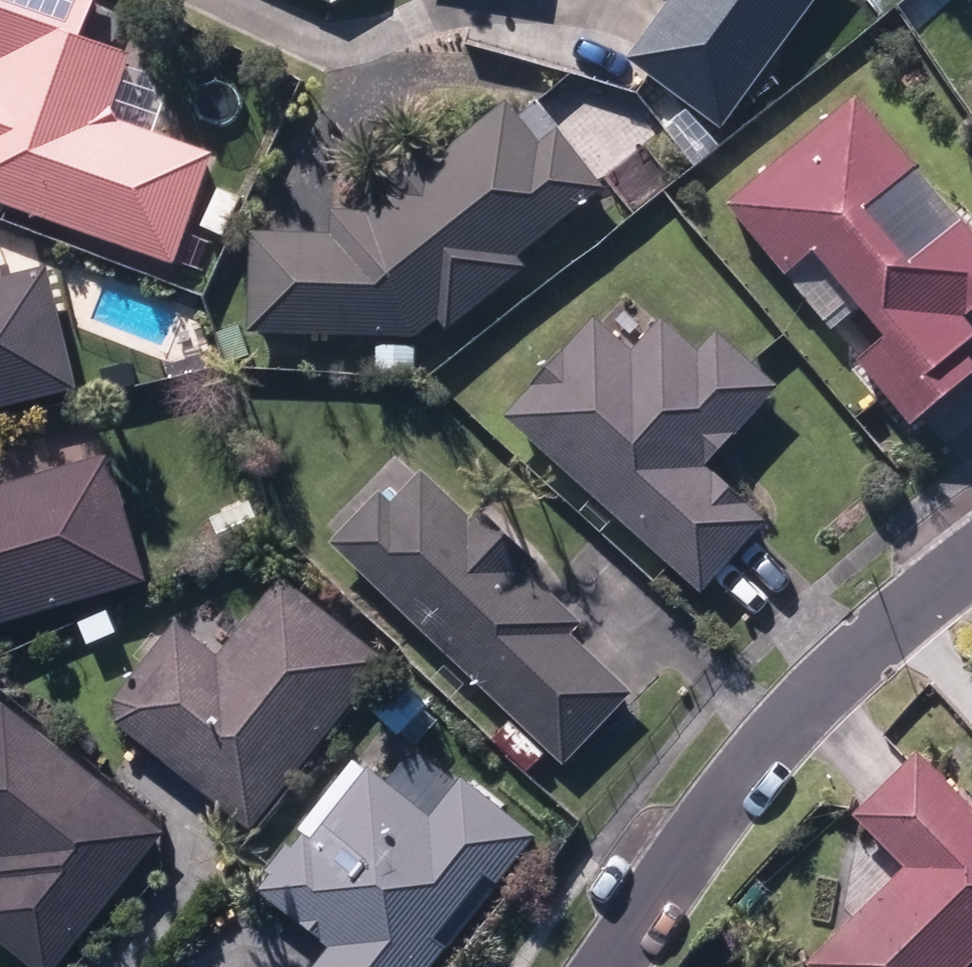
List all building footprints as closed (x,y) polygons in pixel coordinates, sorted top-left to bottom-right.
[(174,265),(214,154),(109,116),(131,51),(82,34),(94,0),(0,0),(0,58),(1,59),(0,63),(0,203),(174,265)] [(722,130),(814,0),(668,0),(624,61),(722,130)] [(911,422),(971,371),(971,361),(961,346),(971,335),(971,326),(962,315),(971,307),(971,234),(856,94),(727,201),(785,270),(813,247),(886,334),(858,358),(911,422)] [(250,331),(418,337),(438,318),(452,333),(526,265),(518,257),(602,179),(533,105),(520,117),(505,100),(435,165),(421,150),(382,187),(387,191),(367,210),(333,208),(331,235),(254,232),(250,331)] [(199,226),(224,238),(243,198),(218,186),(199,226)] [(77,387),(47,267),(0,279),(0,406),(77,387)] [(503,414),(701,590),(766,517),(707,464),(778,386),(715,330),(697,350),(660,317),(629,352),(590,316),(503,414)] [(216,336),(225,365),(250,356),(239,328),(216,336)] [(372,345),(373,379),(416,378),(415,344),(372,345)] [(144,581),(108,454),(0,485),(0,622),(144,581)] [(327,542),(563,764),(632,691),(572,634),(582,624),(529,572),(539,562),(478,505),(469,515),(421,470),(391,502),(377,490),(327,542)] [(210,520),(226,553),(264,534),(248,501),(210,520)] [(102,713),(250,831),(385,660),(280,577),(217,656),(174,623),(102,713)] [(35,966),(56,966),(163,831),(1,706),(0,707),(0,856),(1,857),(0,858),(0,940),(35,966)] [(809,966),(966,966),(971,961),(971,806),(916,749),(852,815),(904,867),(806,965),(809,966)] [(445,947),(434,938),(486,872),(496,881),(534,834),(461,777),(455,784),(412,751),(387,782),(368,765),(309,838),(301,832),(256,887),(329,946),(313,966),(429,966),(445,947)]
